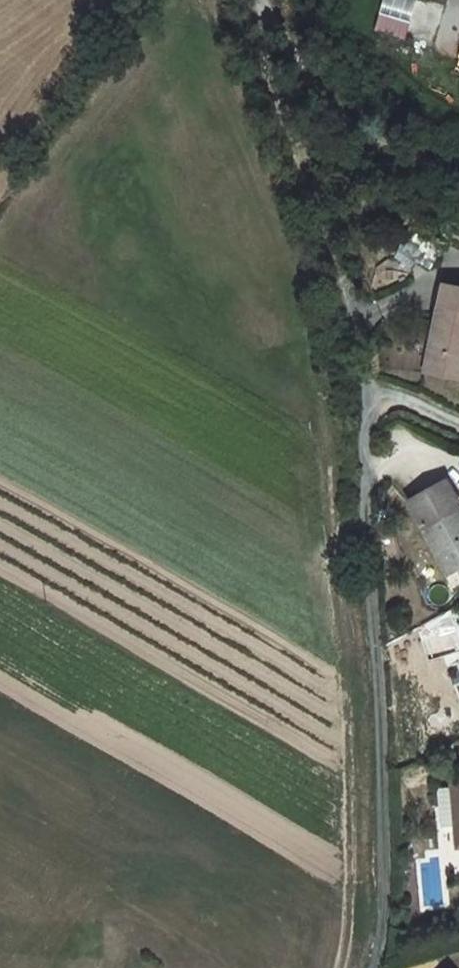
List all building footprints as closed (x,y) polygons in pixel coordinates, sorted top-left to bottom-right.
[(370,27),(400,37),(413,0),(379,0),(370,27)] [(446,406),(458,409),(458,341),(446,406)] [(435,528),(458,578),(458,517),(435,528)]
